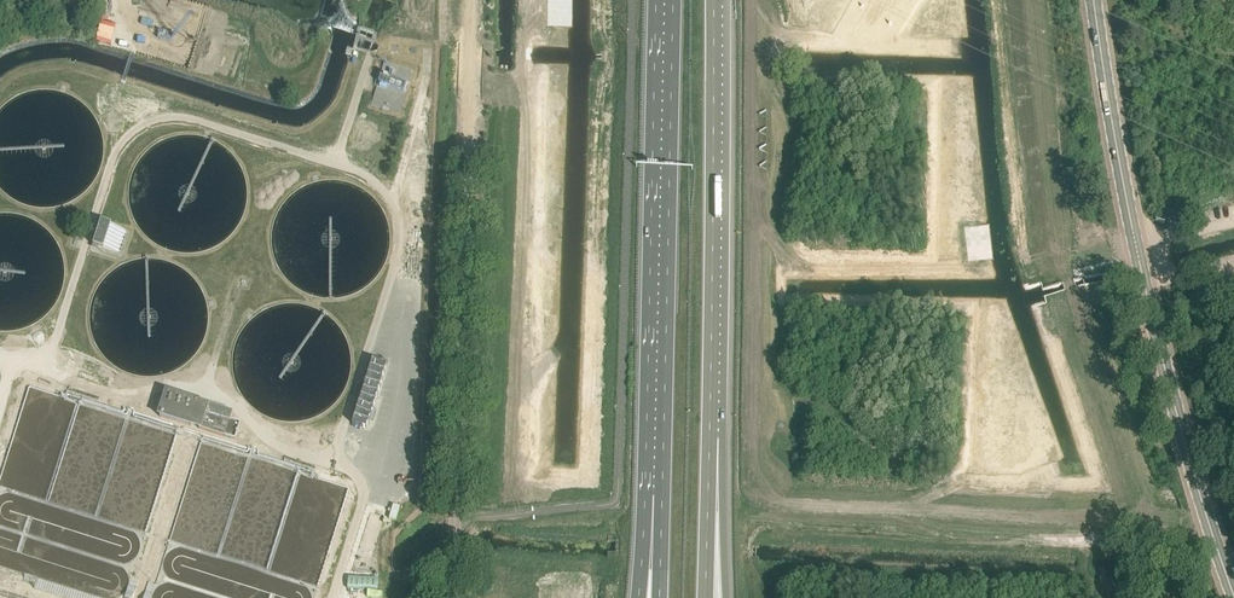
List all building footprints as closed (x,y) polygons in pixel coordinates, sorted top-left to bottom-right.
[(381,74),(378,82),(380,83),(379,86),(386,88),(387,85),(404,90),(406,82),(391,77),(393,70),(390,69),(388,76),(381,74)] [(26,206),(35,208),(45,209),(56,208),(66,205),(75,200),(84,193),(91,185),(97,176),(101,167),(103,156),(103,150),(102,140),(99,129),(94,120),(88,111),(80,104),(71,98),(62,94),(51,92),(40,92),(30,93),(20,97),(11,102),(3,109),(0,112),(0,188),(6,194),(15,201),(24,205),(26,206)] [(6,331),(16,329),(27,326),(36,322),(45,315),(52,307),(57,298),(61,288),(63,278),(64,272),(63,261),(60,251),(55,242),(49,233),(41,226),(32,220),(22,216),(12,214),(1,214),(0,214),(0,330),(6,331)] [(104,248),(104,247),(123,253),(130,230),(112,225),(113,224),(101,220),(93,245),(104,248)] [(200,290),(198,288),(194,282),(186,274),(177,269),(167,265),(157,262),(146,262),(136,264),(126,267),(117,273),(109,279),(102,288),(97,297),(93,307),(92,318),(92,328),(95,339),(99,348),(105,357),(112,365),(121,371),(130,376),(140,378),(151,379),(162,378),(172,375),(181,370),(190,364),(197,356),(203,347),(206,337),(208,327),(209,321),(208,310),(205,300),(200,290)] [(278,304),(271,307),(268,308),(259,313),(251,320),(244,328),(239,338),(235,348),(234,358),(234,369),(237,379),(241,389),(247,398),(254,405),(263,412),(272,416),(283,419),(293,420),(304,419),(314,416),(323,411),(332,404),(339,396),(345,387),(349,378),(351,367),(351,361),(350,351),(347,340),(342,331),(336,322),(328,315),(319,309),(310,305),(299,303),(288,303),(278,304)] [(199,401),(167,391),(159,416),(191,426),(192,424),(199,427),(199,428),(225,437),(233,412),(207,403),(206,405),(199,402),(199,401)]
